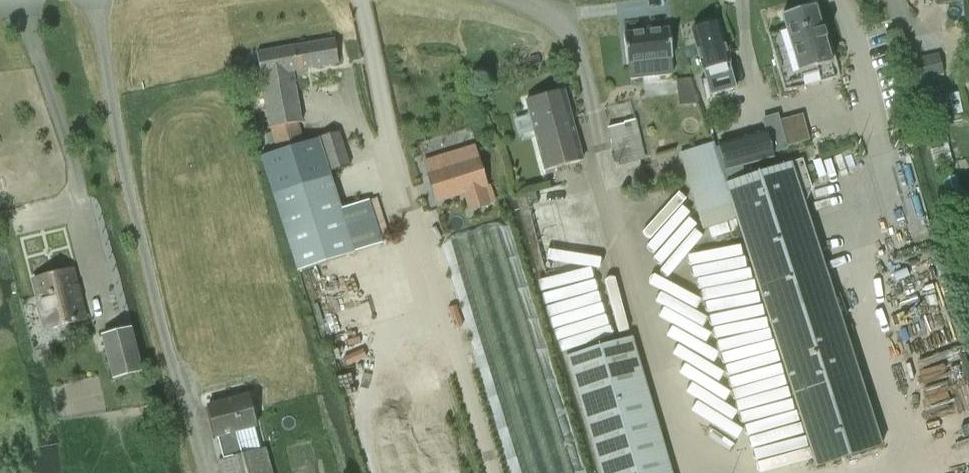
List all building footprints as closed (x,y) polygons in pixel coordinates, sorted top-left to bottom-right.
[(769,33),(767,33),(784,92),(840,76),(825,23),(820,25),(815,6),(782,15),(786,29),(769,34),(769,33)] [(695,26),(693,27),(694,28),(695,29),(692,30),(705,79),(700,81),(705,99),(711,97),(711,95),(736,88),(718,23),(715,23),(714,22),(715,22),(715,21),(713,21),(708,21),(706,21),(704,22),(701,23),(699,23),(695,26)] [(669,29),(623,33),(626,63),(629,63),(630,79),(672,74),(670,59),(672,58),(669,29)] [(295,46),(299,70),(339,63),(335,39),(295,46)] [(301,123),(292,71),(299,70),(295,46),(257,53),(270,128),(270,127),(277,148),(303,139),(298,124),(301,123)] [(938,51),(897,62),(914,122),(937,116),(938,118),(965,113),(957,84),(931,91),(928,79),(944,75),(938,51)] [(545,170),(582,160),(564,90),(526,100),(545,170)] [(924,128),(929,148),(948,142),(943,122),(924,128)] [(613,151),(630,147),(624,124),(607,128),(613,151)] [(350,166),(339,131),(318,137),(318,138),(329,173),(350,166)] [(766,131),(720,145),(727,170),(773,157),(766,131)] [(297,271),(354,253),(354,252),(340,209),(329,173),(318,138),(261,156),(297,271)] [(709,143),(680,153),(681,153),(703,230),(734,220),(709,143)] [(480,157),(430,172),(438,198),(467,190),(472,208),(489,203),(483,185),(488,184),(480,157)] [(802,160),(726,184),(762,298),(827,279),(800,192),(811,188),(802,160)] [(956,176),(941,180),(948,206),(963,202),(956,176)] [(342,208),(340,209),(354,252),(382,243),(369,200),(342,208)] [(46,329),(86,320),(73,269),(33,279),(46,329)] [(827,279),(762,298),(799,414),(815,465),(881,444),(865,393),(827,279)] [(113,378),(142,371),(131,329),(102,336),(113,378)] [(566,356),(601,472),(667,472),(628,338),(566,356)] [(249,395),(207,405),(217,438),(219,438),(224,460),(242,456),(236,433),(256,427),(249,395)] [(218,461),(221,472),(272,472),(266,449),(242,456),(224,460),(218,461)]
